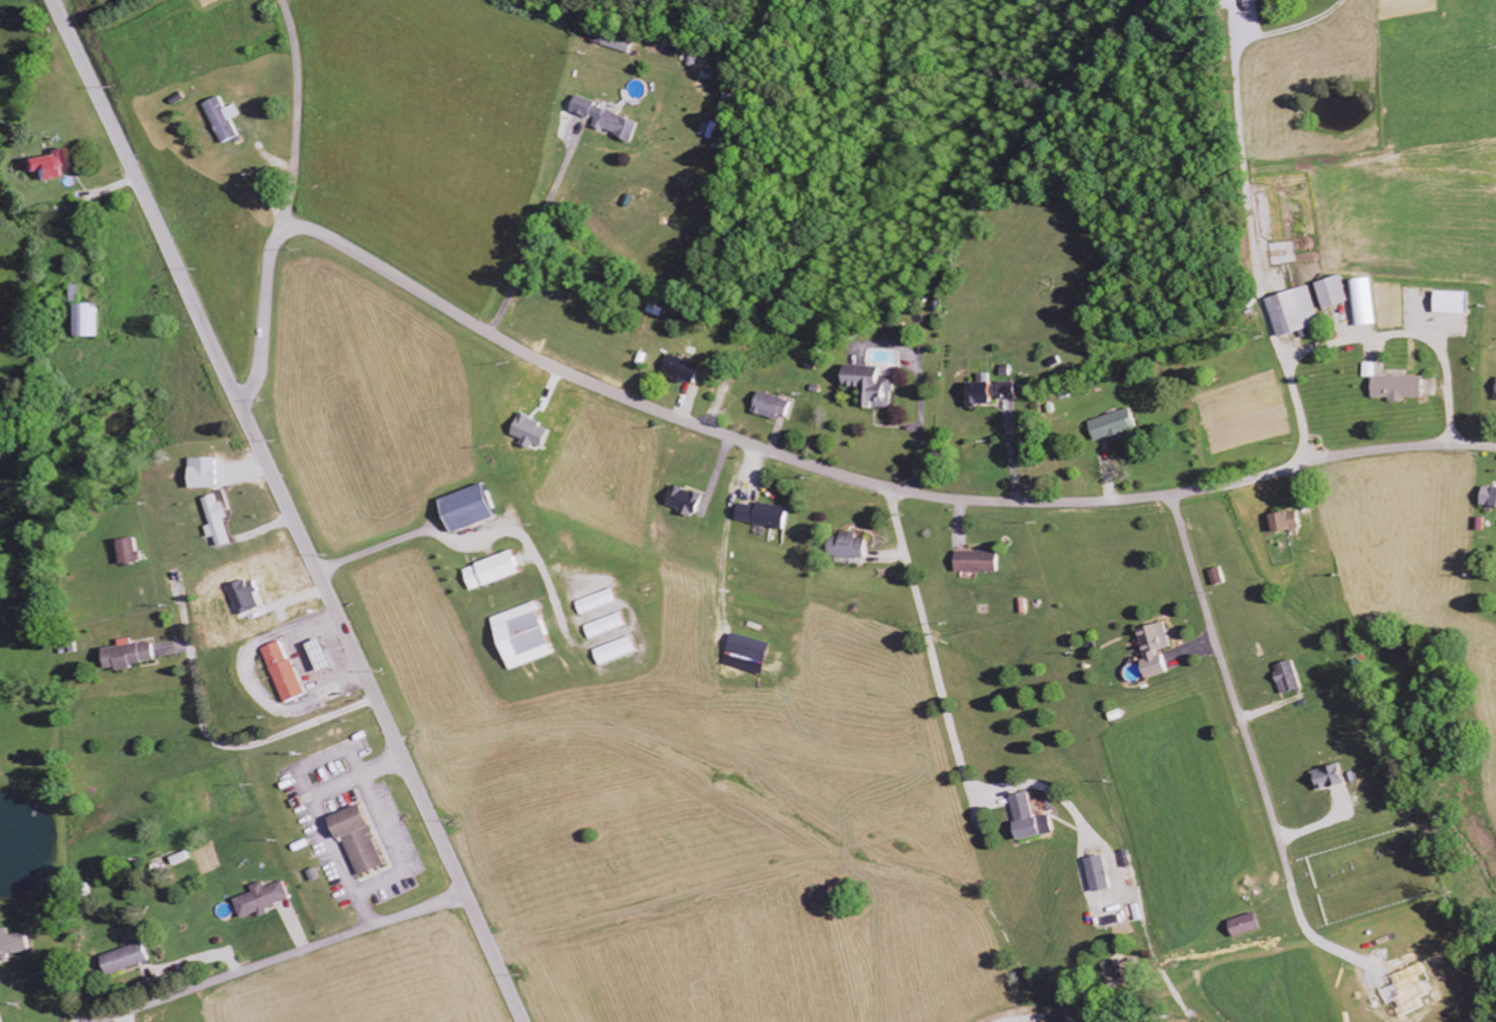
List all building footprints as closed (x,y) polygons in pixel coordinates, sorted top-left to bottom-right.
[(607,43),(636,55),(640,45),(612,34),(607,43)] [(724,70),(711,68),(709,80),(722,82),(724,70)] [(244,138),(236,120),(244,117),(240,106),(231,110),(225,98),(210,105),(227,145),(244,138)] [(576,112),(600,121),(598,127),(639,142),(646,121),(581,99),(576,112)] [(29,160),(31,174),(40,172),(42,182),(70,177),(65,149),(51,152),(51,156),(29,160)] [(1318,309),(1344,301),(1336,275),(1310,283),(1318,309)] [(1367,277),(1346,280),(1351,327),(1372,325),(1367,277)] [(1317,322),(1304,284),(1261,300),(1274,337),(1317,322)] [(1461,315),(1462,292),(1431,291),(1430,313),(1461,315)] [(108,337),(107,304),(83,305),(84,338),(108,337)] [(671,376),(702,387),(709,365),(678,355),(671,376)] [(890,368),(848,365),(847,387),(875,389),(875,397),(869,397),(868,407),(895,409),(898,376),(889,375),(890,368)] [(1419,376),(1368,377),(1369,398),(1385,398),(1385,400),(1419,400),(1419,376)] [(970,404),(1020,402),(1019,382),(970,384),(970,404)] [(784,416),(792,419),(798,403),(764,391),(757,412),(783,421),(784,416)] [(1090,442),(1132,428),(1124,408),(1083,423),(1090,442)] [(224,459),(196,459),(197,489),(225,488),(224,459)] [(458,532),(504,520),(495,485),(449,498),(458,532)] [(1495,507),(1495,488),(1478,487),(1477,506),(1495,507)] [(707,494),(679,488),(674,506),(685,509),(684,513),(701,517),(707,494)] [(206,500),(214,527),(210,528),(213,540),(218,538),(221,549),(235,545),(228,521),(234,519),(229,502),(222,504),(220,496),(206,500)] [(795,512),(765,508),(766,507),(742,504),(740,522),(792,529),(795,512)] [(1264,514),(1266,532),(1296,530),(1295,512),(1264,514)] [(874,559),(875,540),(863,540),(863,533),(849,533),(848,558),(874,559)] [(147,563),(146,553),(142,553),(140,539),(124,541),(126,565),(147,563)] [(468,570),(476,593),(529,573),(521,551),(468,570)] [(956,552),(956,572),(1002,573),(1003,553),(956,552)] [(623,604),(620,591),(581,600),(584,614),(623,604)] [(499,617),(516,671),(562,655),(545,602),(499,617)] [(590,627),(595,640),(632,626),(627,612),(590,627)] [(1164,673),(1158,651),(1166,649),(1159,622),(1129,630),(1142,679),(1164,673)] [(729,665),(770,677),(779,646),(738,634),(729,665)] [(644,652),(638,637),(598,651),(604,667),(644,652)] [(108,650),(111,670),(123,668),(123,669),(159,664),(156,643),(136,646),(135,639),(123,641),(124,648),(108,650)] [(329,673),(343,667),(331,639),(317,645),(329,673)] [(296,659),(291,661),(284,642),(267,649),(290,705),(311,696),(296,659)] [(1271,665),(1277,694),(1297,690),(1291,661),(1271,665)] [(1307,772),(1312,791),(1342,783),(1337,764),(1307,772)] [(1008,796),(1012,823),(1009,823),(1012,841),(1035,837),(1028,792),(1008,796)] [(364,878),(391,868),(381,840),(384,839),(371,805),(341,817),(364,878)] [(1106,890),(1102,856),(1083,858),(1087,892),(1106,890)] [(271,888),(269,883),(256,887),(258,894),(241,900),(247,920),(273,912),(271,909),(295,901),(289,882),(271,888)] [(1223,921),(1227,938),(1254,932),(1251,915),(1223,921)] [(12,929),(0,931),(1,939),(0,940),(0,958),(7,957),(34,953),(31,934),(13,936),(12,929)] [(108,958),(115,977),(156,961),(148,942),(108,958)]
